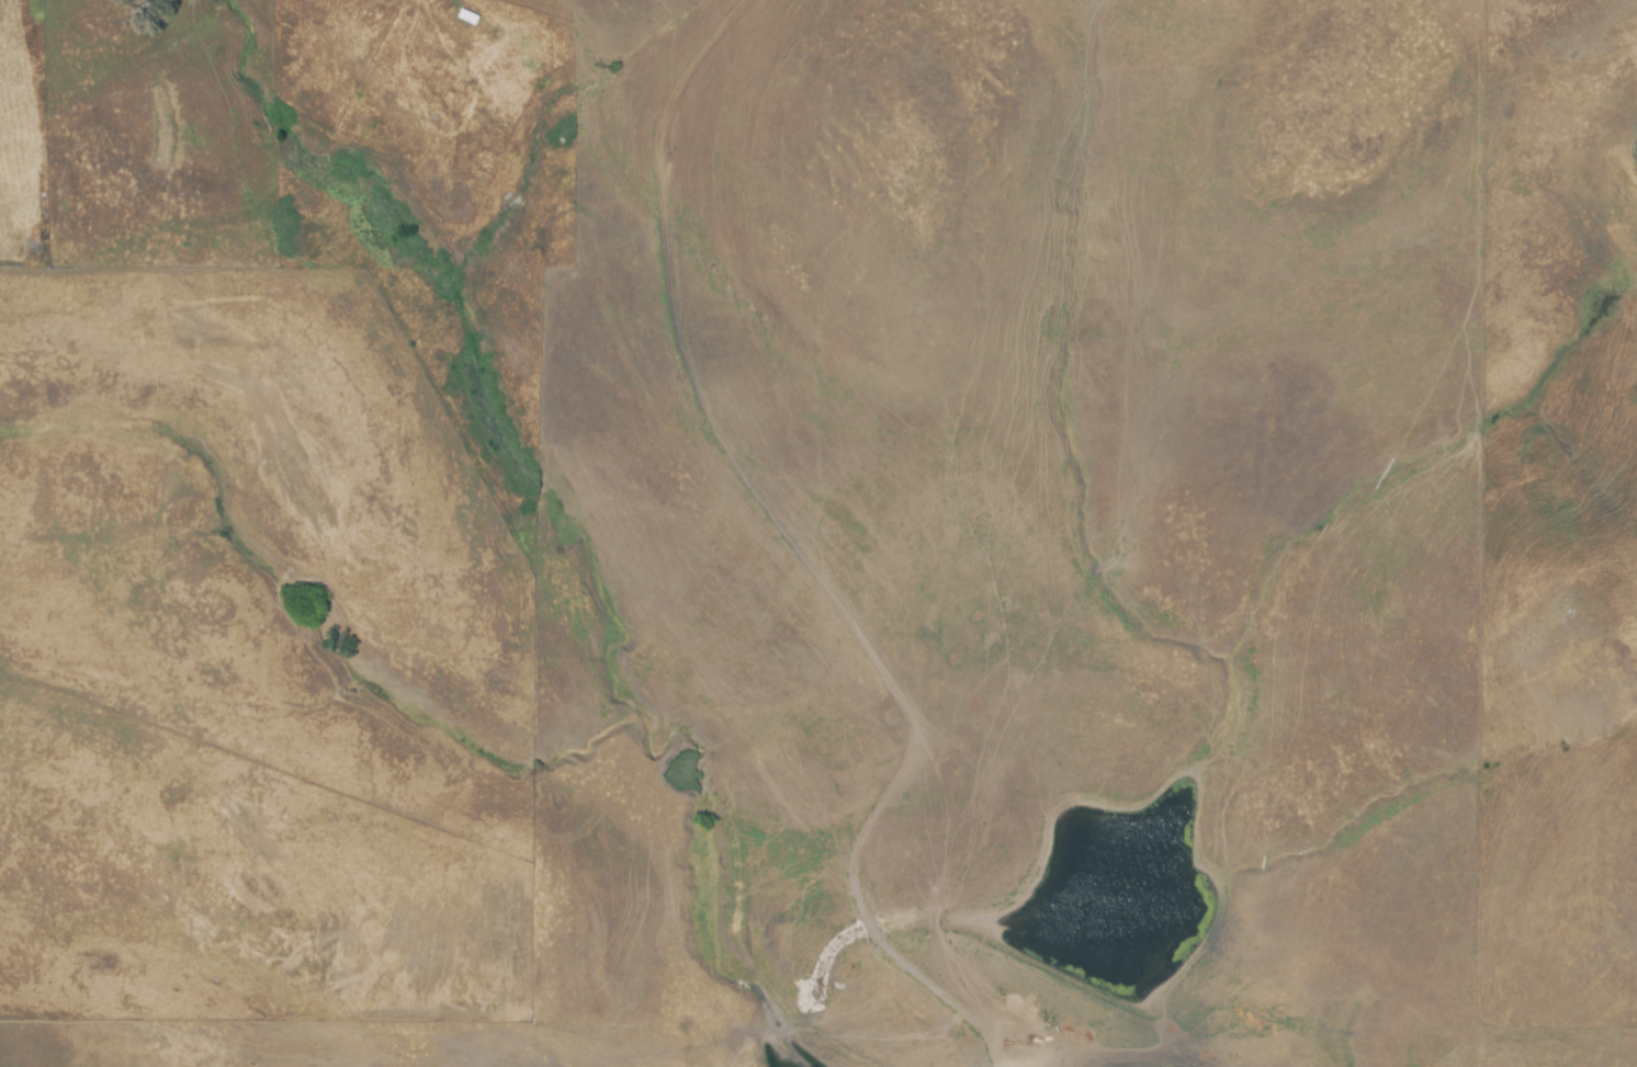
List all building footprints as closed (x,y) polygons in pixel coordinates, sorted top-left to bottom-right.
[(459,10),(478,19),(474,27),(456,20),(459,10)]
